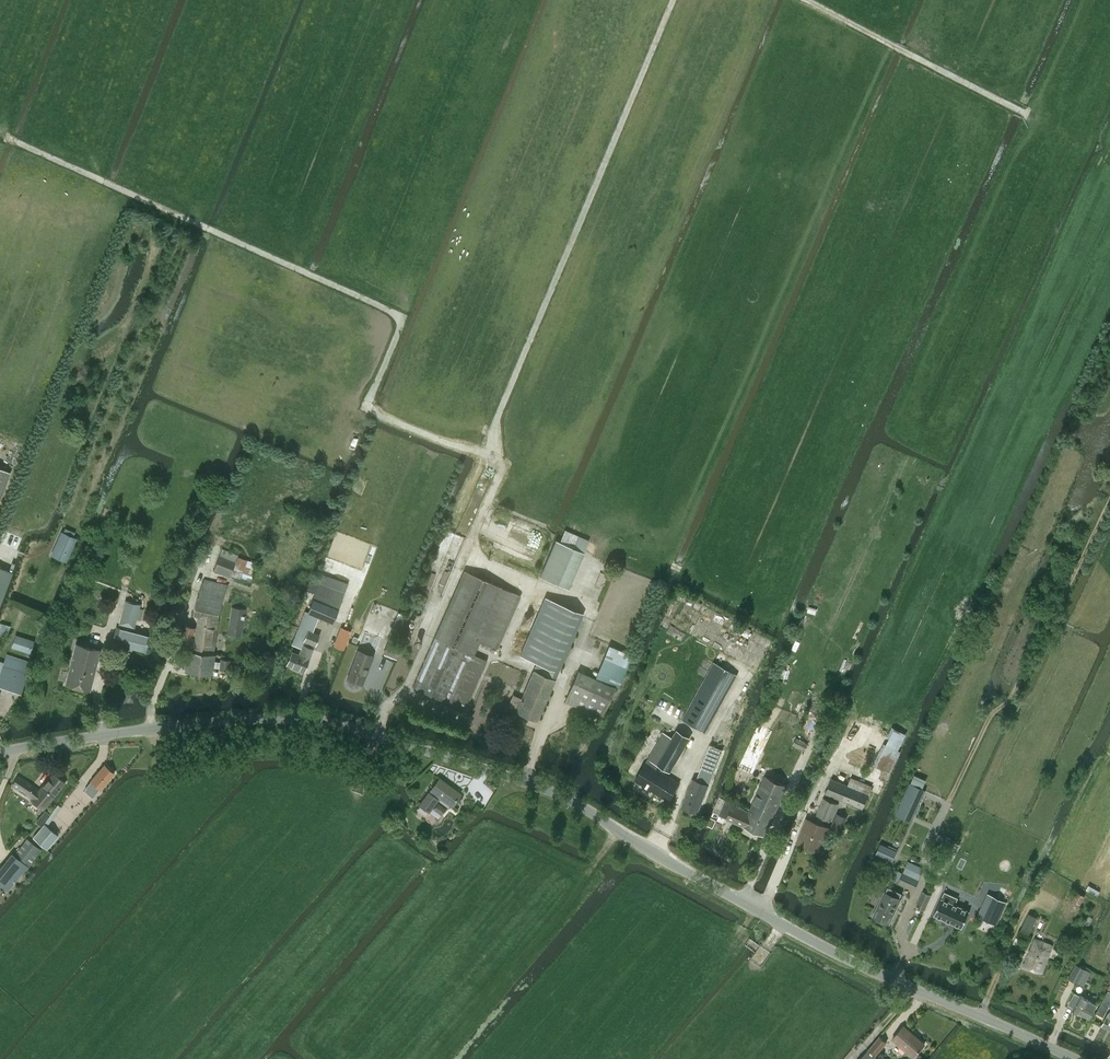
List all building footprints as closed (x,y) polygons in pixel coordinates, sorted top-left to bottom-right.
[(10,472),(0,468),(0,498),(10,472)] [(565,530),(560,541),(575,548),(580,537),(565,530)] [(61,533),(52,553),(67,560),(75,539),(61,533)] [(568,589),(584,552),(575,548),(560,541),(556,540),(540,577),(568,589)] [(238,556),(239,555),(222,549),(214,569),(231,575),(238,556)] [(238,556),(231,575),(249,581),(257,562),(238,556)] [(9,569),(0,566),(0,594),(9,569)] [(480,641),(493,647),(516,594),(465,571),(435,637),(413,687),(465,710),(487,660),(473,654),(480,641)] [(189,650),(213,653),(217,627),(219,619),(217,619),(221,605),(228,585),(204,579),(196,600),(193,614),(199,616),(197,628),(185,624),(180,641),(190,644),(189,650)] [(305,590),(306,590),(314,593),(308,611),(323,617),(328,604),(339,608),(345,592),(309,580),(305,590)] [(545,598),(520,655),(536,665),(533,672),(554,682),(583,614),(545,598)] [(125,600),(119,624),(135,628),(137,619),(141,620),(143,609),(139,608),(140,604),(125,600)] [(241,636),(245,608),(232,607),(228,634),(241,636)] [(304,671),(319,634),(312,631),(318,616),(305,611),(292,644),(302,647),(299,654),(292,651),(287,665),(304,671)] [(10,626),(0,623),(0,632),(7,634),(10,626)] [(346,627),(341,637),(350,641),(355,631),(346,627)] [(146,652),(150,636),(116,628),(112,643),(146,652)] [(716,644),(719,638),(698,629),(695,635),(716,644)] [(34,640),(16,634),(11,648),(30,654),(34,640)] [(373,651),(377,641),(363,636),(359,646),(373,651)] [(344,650),(346,645),(335,641),(333,646),(344,650)] [(383,654),(397,659),(401,647),(387,642),(383,654)] [(90,690),(100,650),(76,643),(65,684),(90,690)] [(609,646),(595,678),(578,671),(565,701),(602,717),(615,687),(628,654),(609,646)] [(213,653),(189,650),(188,650),(185,670),(212,674),(215,654),(213,653)] [(361,684),(372,656),(359,651),(348,679),(361,684)] [(12,690),(21,693),(27,674),(19,670),(22,659),(7,654),(1,674),(0,674),(0,686),(12,690)] [(228,670),(229,659),(221,658),(219,669),(228,670)] [(705,732),(737,675),(714,662),(682,719),(705,732)] [(537,720),(554,682),(533,672),(522,698),(513,694),(508,706),(517,710),(516,711),(537,720)] [(893,726),(875,766),(887,771),(905,731),(893,726)] [(664,732),(636,780),(669,801),(680,783),(656,768),(658,764),(670,772),(690,737),(677,730),(673,737),(664,732)] [(804,750),(808,743),(796,738),(793,745),(804,750)] [(861,738),(859,744),(875,752),(878,746),(861,738)] [(710,745),(701,770),(712,774),(722,749),(710,745)] [(740,758),(735,769),(750,775),(755,764),(740,758)] [(91,781),(86,787),(92,793),(90,795),(92,797),(94,794),(94,795),(100,788),(101,789),(114,773),(104,765),(91,780),(91,781)] [(18,776),(12,785),(27,795),(27,794),(32,798),(31,799),(43,809),(65,783),(54,773),(38,792),(32,787),(33,786),(18,776)] [(709,785),(712,778),(701,774),(698,781),(693,779),(682,807),(697,813),(708,785),(709,785)] [(753,816),(770,824),(787,786),(765,776),(749,812),(754,815),(753,816)] [(831,778),(825,793),(863,808),(872,786),(851,777),(848,785),(831,778)] [(428,792),(419,805),(429,812),(432,808),(440,797),(452,805),(460,794),(439,778),(431,790),(429,793),(428,792)] [(925,790),(910,783),(896,814),(911,821),(925,790)] [(727,796),(721,793),(718,802),(723,804),(727,796)] [(830,821),(838,803),(824,797),(817,815),(830,821)] [(432,808),(429,812),(435,816),(438,818),(441,814),(442,815),(446,809),(438,803),(433,809),(432,808)] [(58,804),(44,823),(47,825),(61,806),(58,804)] [(749,812),(733,805),(732,807),(724,804),(720,814),(728,817),(727,818),(743,825),(765,835),(770,824),(753,816),(754,815),(749,812)] [(841,831),(847,817),(837,813),(831,827),(841,831)] [(40,816),(35,821),(41,826),(46,821),(40,816)] [(820,852),(830,828),(806,818),(796,842),(820,852)] [(46,849),(57,835),(44,824),(33,837),(46,849)] [(27,838),(14,854),(28,865),(41,849),(27,838)] [(893,861),(897,852),(881,844),(877,854),(893,861)] [(0,868),(0,885),(7,891),(28,866),(12,853),(0,868)] [(897,870),(893,879),(915,889),(922,874),(905,867),(903,872),(897,870)] [(1086,890),(1097,896),(1100,891),(1089,885),(1086,890)] [(900,898),(902,893),(888,887),(886,892),(885,891),(873,916),(889,924),(901,899),(900,898)] [(924,910),(931,895),(923,891),(917,906),(924,910)] [(941,898),(934,914),(962,927),(970,911),(955,905),(958,898),(944,891),(941,898)] [(1079,906),(1085,896),(1077,891),(1071,901),(1079,906)] [(994,896),(983,919),(996,925),(1007,902),(994,896)] [(1029,934),(1037,918),(1029,914),(1021,930),(1029,934)] [(1035,938),(1024,965),(1042,972),(1048,957),(1052,945),(1035,938)] [(1079,983),(1086,968),(1075,963),(1068,978),(1079,983)] [(1096,1013),(1102,1017),(1108,1006),(1109,1007),(1109,992),(1108,991),(1101,1003),(1096,1013)] [(1074,993),(1068,1005),(1073,1008),(1072,1010),(1083,1015),(1089,1018),(1097,1004),(1080,995),(1080,996),(1074,993)] [(1102,1025),(1109,1029),(1109,1011),(1107,1016),(1107,1015),(1102,1025)] [(903,1026),(892,1038),(914,1057),(925,1044),(903,1026)] [(875,1055),(887,1042),(880,1036),(868,1050),(875,1055)]
